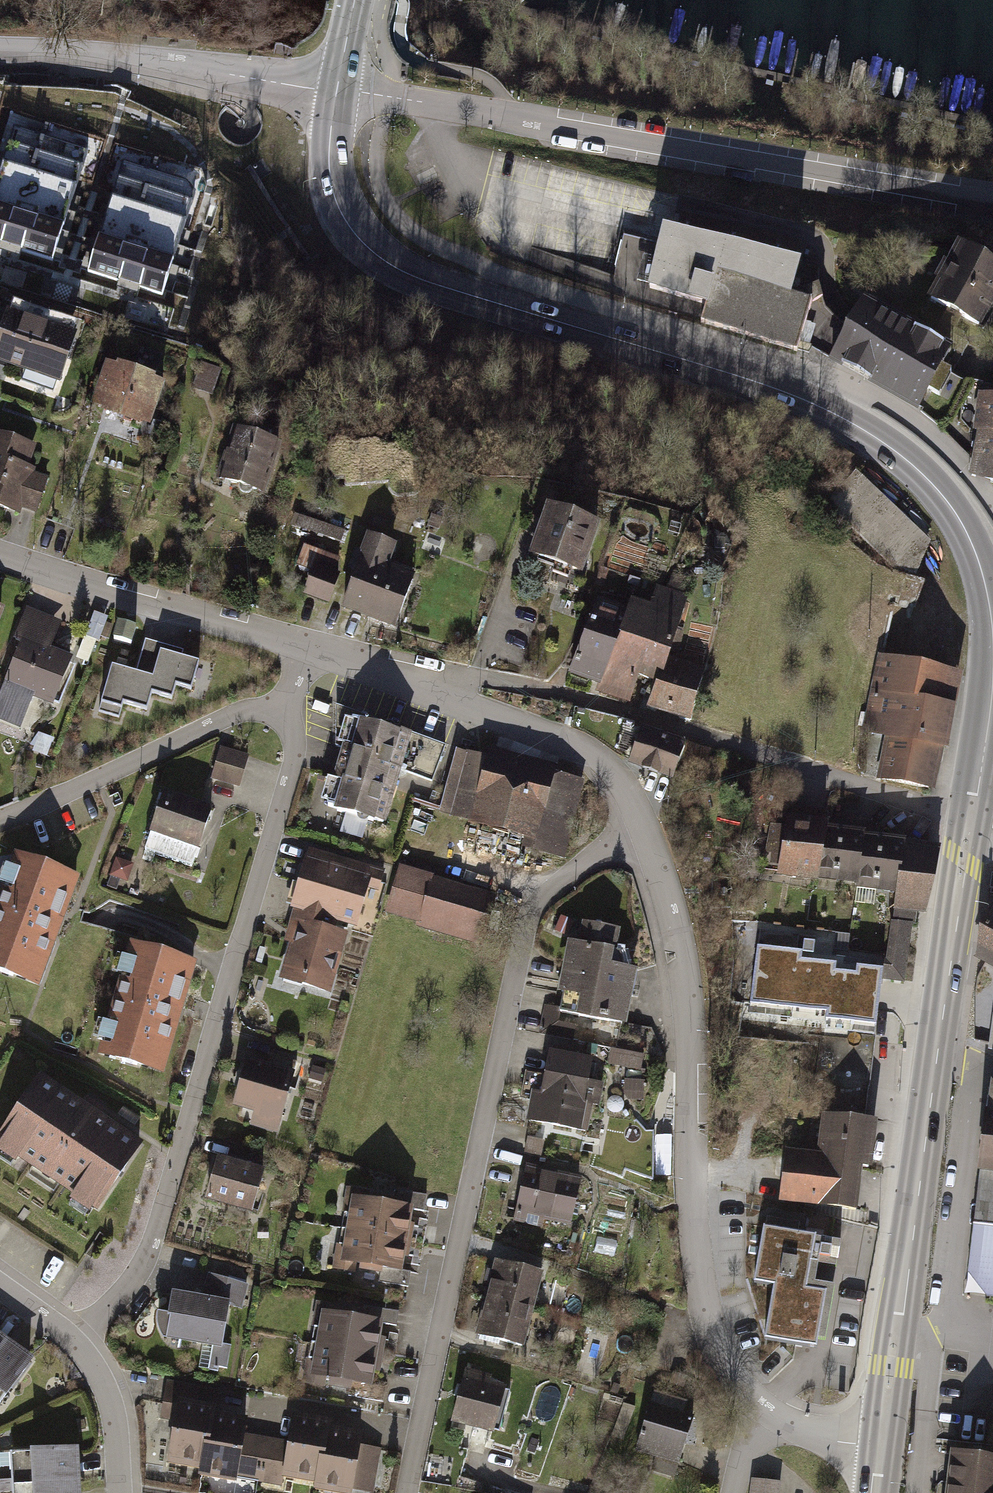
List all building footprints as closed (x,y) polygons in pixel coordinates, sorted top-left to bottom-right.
[(13,126),(0,167),(0,245),(52,261),(88,150),(13,126)] [(187,181),(123,161),(87,272),(162,296),(195,192),(187,181)] [(798,261),(664,228),(649,287),(707,304),(701,323),(798,351),(812,301),(789,294),(798,261)] [(926,300),(979,330),(992,306),(992,268),(956,248),(926,300)] [(951,343),(863,297),(831,358),(918,404),(951,343)] [(9,310),(0,337),(0,361),(58,381),(74,332),(9,310)] [(108,363),(94,403),(146,421),(160,381),(108,363)] [(985,394),(972,473),(992,476),(992,395),(985,394)] [(236,431),(220,479),(261,492),(276,444),(236,431)] [(17,513),(20,505),(36,510),(46,480),(28,474),(30,469),(23,467),(30,444),(0,434),(0,507),(17,513)] [(831,508),(909,577),(939,544),(861,475),(831,508)] [(591,520),(547,505),(531,550),(575,565),(591,520)] [(392,543),(368,535),(343,606),(395,625),(412,580),(383,569),(392,543)] [(315,570),(306,598),(332,606),(346,558),(305,546),(299,565),(315,570)] [(651,613),(630,606),(628,611),(598,602),(571,669),(600,681),(604,674),(608,676),(602,692),(627,700),(638,674),(658,682),(650,705),(692,718),(699,675),(690,672),(692,663),(679,659),(676,667),(665,664),(684,598),(658,590),(651,613)] [(0,696),(0,716),(20,724),(33,693),(52,700),(69,661),(42,650),(54,622),(26,611),(15,639),(22,642),(0,696)] [(121,620),(116,637),(133,641),(137,625),(121,620)] [(137,670),(111,662),(97,710),(122,718),(126,704),(151,712),(157,693),(169,697),(174,678),(193,684),(202,656),(147,639),(137,670)] [(960,668),(879,649),(863,715),(889,721),(876,778),(932,791),(960,668)] [(444,746),(336,706),(337,745),(350,750),(328,804),(348,811),(342,831),(362,837),(368,818),(383,823),(401,770),(433,782),(444,746)] [(684,744),(641,729),(630,759),(674,774),(684,744)] [(220,745),(210,777),(239,786),(249,753),(220,745)] [(577,778),(468,753),(451,825),(531,844),(528,855),(557,862),(577,778)] [(165,794),(146,848),(191,864),(210,810),(165,794)] [(827,823),(787,818),(780,873),(818,878),(819,872),(860,878),(860,884),(896,889),(894,908),(913,910),(923,912),(936,847),(826,834),(827,823)] [(332,918),(356,924),(369,880),(379,883),(383,871),(309,849),(296,895),(309,899),(335,907),(332,918)] [(16,858),(0,901),(0,968),(38,981),(75,880),(16,858)] [(494,898),(403,871),(392,907),(426,917),(423,925),(481,942),(494,898)] [(335,907),(309,899),(287,973),(304,978),(302,983),(328,991),(344,935),(329,931),(332,918),(335,907)] [(979,951),(992,960),(992,906),(980,926),(979,951)] [(913,910),(894,908),(888,962),(881,961),(881,968),(880,977),(905,980),(913,910)] [(615,930),(586,925),(582,945),(573,943),(560,1010),(621,1022),(626,996),(631,997),(636,970),(624,967),(620,951),(611,950),(615,930)] [(880,977),(881,968),(798,960),(799,950),(757,946),(752,1002),(829,1009),(828,1018),(875,1022),(880,977)] [(191,966),(131,950),(103,1051),(163,1067),(191,966)] [(547,1032),(575,1041),(578,1031),(550,1022),(547,1032)] [(836,1115),(865,1118),(868,1087),(861,1086),(865,1040),(821,1036),(816,1080),(839,1082),(836,1115)] [(575,1054),(552,1050),(547,1075),(543,1094),(591,1103),(598,1105),(603,1083),(588,1080),(591,1063),(574,1059),(575,1054)] [(246,1064),(236,1102),(280,1114),(295,1063),(270,1056),(266,1070),(246,1064)] [(543,1094),(547,1075),(527,1072),(522,1097),(534,1099),(530,1120),(586,1130),(591,1103),(543,1094)] [(43,1078),(0,1141),(0,1142),(98,1207),(141,1144),(43,1078)] [(965,1278),(992,1282),(992,1082),(965,1278)] [(823,1155),(788,1151),(783,1193),(809,1196),(809,1201),(854,1206),(859,1164),(869,1165),(874,1119),(865,1118),(836,1115),(827,1114),(823,1155)] [(258,1167),(218,1158),(209,1198),(250,1207),(258,1167)] [(580,1179),(528,1168),(517,1220),(540,1225),(542,1216),(571,1223),(580,1179)] [(355,1199),(349,1229),(405,1239),(410,1208),(421,1209),(423,1197),(394,1192),(393,1197),(373,1193),(372,1202),(355,1199)] [(405,1239),(349,1229),(344,1259),(362,1262),(360,1271),(380,1274),(379,1279),(407,1284),(409,1271),(400,1270),(405,1239)] [(815,1238),(764,1229),(754,1285),(774,1289),(764,1341),(817,1351),(827,1295),(806,1291),(815,1238)] [(498,1263),(489,1297),(531,1308),(540,1274),(498,1263)] [(225,1300),(165,1290),(157,1338),(216,1348),(225,1300)] [(489,1297),(480,1332),(522,1343),(531,1308),(489,1297)] [(325,1307),(319,1345),(375,1355),(380,1325),(397,1328),(399,1314),(364,1308),(363,1313),(343,1309),(342,1318),(334,1317),(335,1308),(325,1307)] [(0,1347),(0,1404),(31,1360),(4,1341),(0,1347)] [(375,1355),(319,1345),(312,1384),(322,1385),(323,1377),(331,1378),(330,1387),(350,1390),(349,1395),(384,1401),(387,1387),(370,1384),(375,1355)] [(467,1373),(454,1420),(492,1430),(497,1411),(505,1413),(511,1392),(485,1385),(487,1378),(467,1373)] [(212,1418),(214,1411),(195,1408),(197,1392),(167,1387),(164,1403),(179,1406),(170,1458),(205,1464),(212,1418)] [(691,1408),(648,1397),(635,1447),(678,1458),(691,1408)] [(246,1423),(212,1418),(205,1464),(204,1471),(237,1476),(239,1464),(262,1468),(267,1439),(244,1435),(246,1423)] [(326,1432),(328,1425),(293,1419),(290,1442),(267,1439),(262,1468),(319,1478),(326,1432)] [(360,1437),(326,1432),(319,1478),(318,1485),(351,1490),(353,1477),(370,1480),(375,1450),(359,1447),(360,1437)] [(945,1446),(940,1492),(992,1492),(992,1452),(945,1446)] [(75,1448),(11,1452),(13,1484),(77,1480),(75,1448)] [(13,1484),(14,1492),(78,1492),(77,1480),(13,1484)] [(753,1480),(752,1492),(778,1492),(779,1484),(753,1480)]
